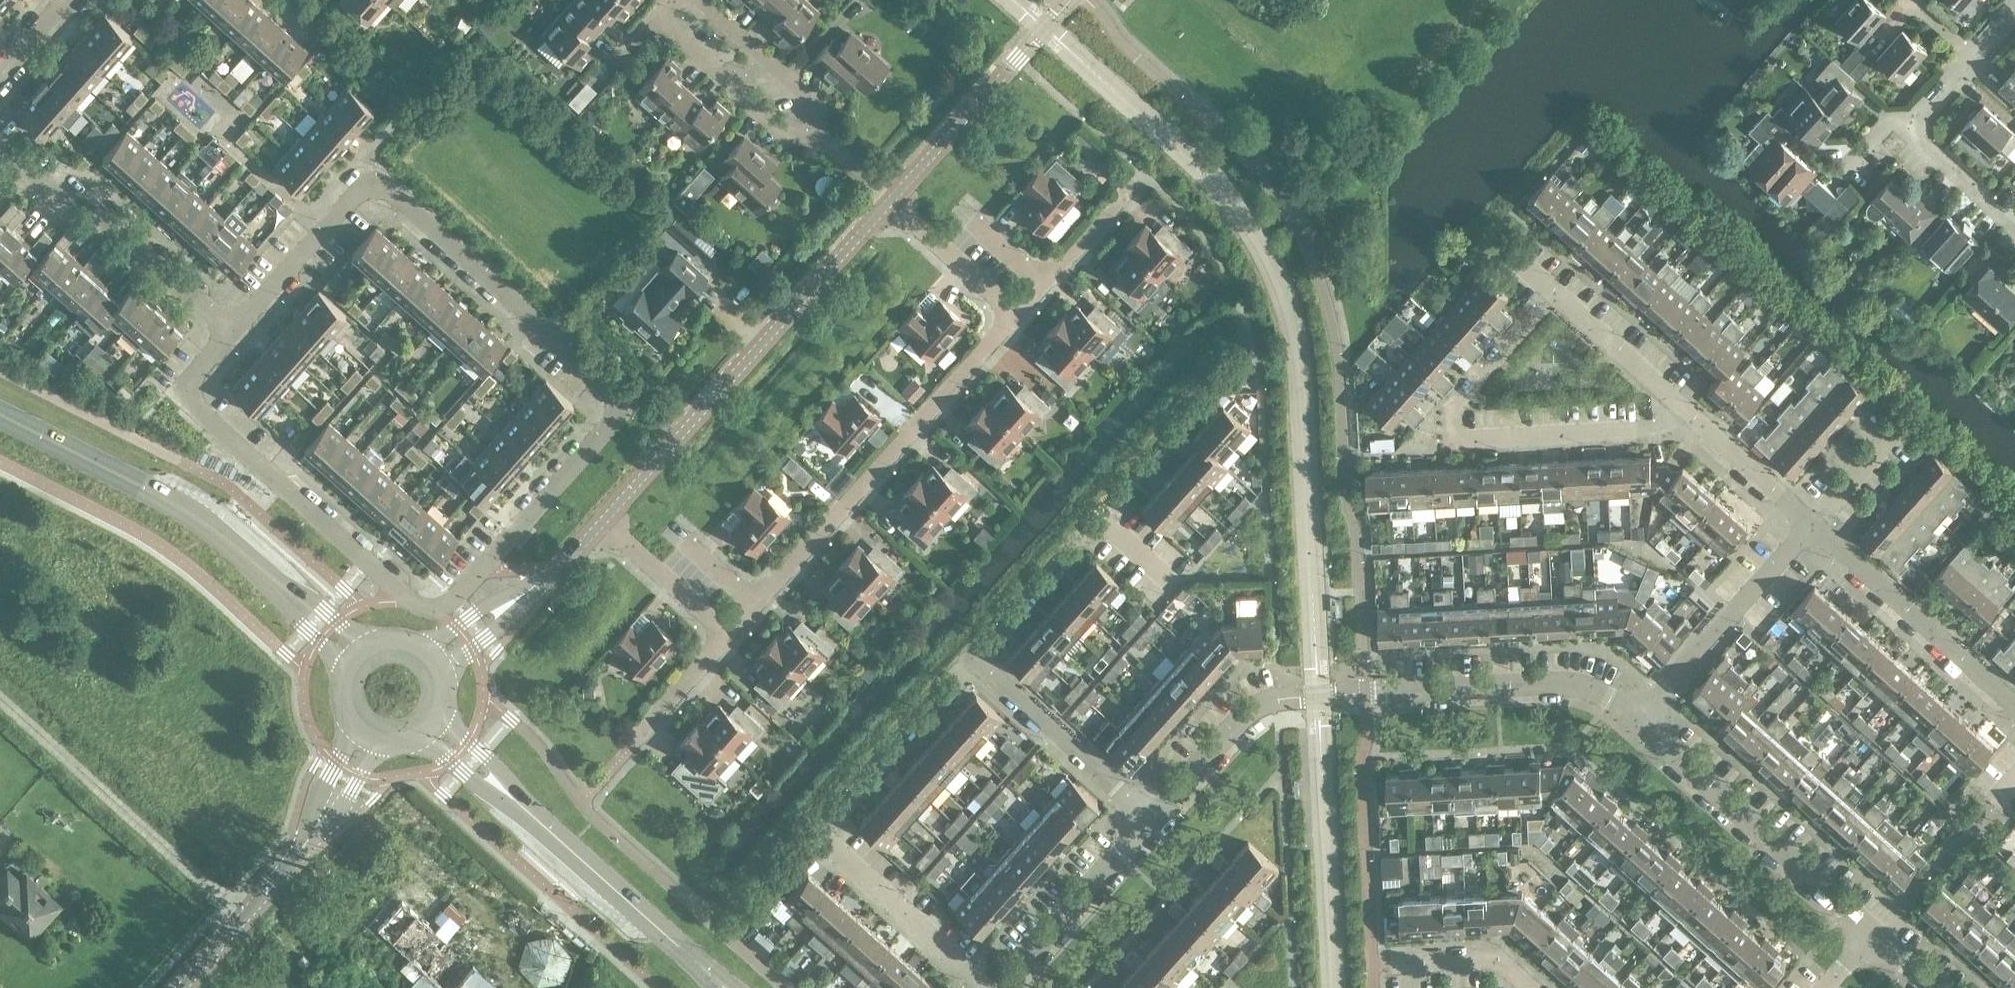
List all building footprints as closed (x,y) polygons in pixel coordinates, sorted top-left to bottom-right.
[(1,9),(9,0),(0,0),(0,8),(1,9)] [(201,4),(218,18),(234,0),(205,0),(201,4)] [(218,18),(234,32),(258,6),(251,0),(234,0),(218,18)] [(367,19),(384,0),(345,0),(367,19)] [(627,0),(572,0),(570,2),(599,29),(615,10),(623,17),(634,6),(627,0)] [(763,11),(772,0),(750,0),(763,11)] [(763,11),(781,27),(773,36),(785,47),(818,9),(808,0),(772,0),(763,11)] [(1886,14),(1871,0),(1856,0),(1837,21),(1861,42),(1886,14)] [(1973,0),(1954,0),(1965,9),(1973,0)] [(109,9),(118,17),(125,10),(115,1),(109,9)] [(543,33),(580,66),(591,54),(583,47),(599,29),(570,2),(543,33)] [(258,6),(234,32),(250,47),(274,20),(258,6)] [(928,12),(924,11),(921,12),(919,15),(919,19),(921,21),(924,23),(928,21),(930,19),(930,15),(928,12)] [(131,37),(104,13),(89,30),(116,54),(131,37)] [(274,20),(250,47),(266,61),(290,35),(274,20)] [(141,38),(148,31),(140,23),(133,31),(141,38)] [(154,24),(148,31),(141,38),(151,46),(157,39),(158,40),(164,33),(154,24)] [(500,29),(493,38),(501,46),(507,40),(506,35),(500,29)] [(116,54),(89,30),(75,46),(102,70),(116,54)] [(1902,79),(1928,51),(1904,30),(1879,58),(1902,79)] [(826,44),(812,60),(835,81),(836,80),(835,79),(844,70),(866,90),(887,66),(850,32),(834,50),(826,44)] [(290,35),(266,61),(283,76),(307,50),(290,35)] [(1246,49),(1247,48),(1252,44),(1244,37),(1239,42),(1246,49)] [(102,70),(75,46),(60,62),(87,86),(102,70)] [(177,46),(165,59),(174,67),(180,60),(180,59),(186,53),(177,46)] [(1857,46),(1841,64),(1850,72),(1866,55),(1857,46)] [(1261,61),(1262,61),(1265,57),(1260,52),(1256,56),(1261,61)] [(241,78),(255,64),(244,54),(231,68),(241,78)] [(635,92),(665,120),(691,90),(673,74),(680,66),(668,55),(635,92)] [(1866,55),(1850,72),(1855,77),(1859,80),(1875,63),(1866,55)] [(1828,86),(1817,97),(1817,98),(1840,118),(1839,119),(1843,122),(1845,120),(1856,115),(1854,110),(1863,99),(1848,85),(1855,77),(1850,72),(1841,64),(1834,58),(1817,76),(1828,86)] [(180,60),(174,67),(183,75),(190,68),(180,60)] [(87,86),(60,62),(46,78),(73,102),(87,86)] [(311,68),(304,62),(296,71),(303,77),(311,68)] [(1275,73),(1275,72),(1278,69),(1273,64),(1270,68),(1275,73)] [(170,72),(163,65),(154,75),(162,81),(170,72)] [(394,87),(404,76),(394,67),(384,78),(394,87)] [(215,69),(208,76),(217,84),(223,77),(215,69)] [(2000,87),(2014,100),(2014,70),(2000,87)] [(303,77),(296,71),(289,79),(296,85),(303,77)] [(223,77),(217,84),(226,92),(232,85),(223,77)] [(73,102),(46,78),(32,94),(58,118),(73,102)] [(617,93),(616,83),(608,83),(609,93),(617,93)] [(346,85),(331,102),(358,126),(373,109),(346,85)] [(1782,106),(1774,114),(1793,131),(1800,124),(1819,141),(1839,119),(1840,118),(1817,98),(1817,97),(1807,88),(1787,110),(1782,106)] [(133,98),(141,105),(149,96),(141,90),(133,98)] [(710,107),(691,90),(665,120),(696,147),(729,110),(717,99),(710,107)] [(58,118),(32,94),(17,111),(43,135),(58,118)] [(267,103),(275,110),(283,101),(275,94),(267,103)] [(155,97),(149,105),(159,113),(165,106),(155,97)] [(126,107),(133,114),(141,105),(133,98),(126,107)] [(240,105),(250,114),(257,107),(247,98),(240,105)] [(358,126),(331,102),(317,118),(344,142),(358,126)] [(267,103),(260,112),(267,118),(275,110),(267,103)] [(595,111),(589,105),(579,117),(590,124),(594,118),(595,111)] [(1992,154),(2013,130),(1984,105),(1963,128),(1992,154)] [(1774,114),(1769,110),(1768,109),(1749,131),(1759,140),(1742,159),(1750,167),(1770,184),(1797,154),(1783,142),(1793,131),(1774,114)] [(344,142),(317,118),(302,134),(329,158),(344,142)] [(188,127),(179,119),(173,127),(182,134),(188,127)] [(104,131),(112,137),(120,129),(112,122),(104,131)] [(188,127),(182,134),(191,142),(197,135),(188,127)] [(251,136),(244,129),(235,138),(243,146),(251,136)] [(126,130),(102,156),(119,171),(143,145),(126,130)] [(97,139),(104,146),(112,137),(104,131),(97,139)] [(302,134),(288,150),(315,174),(329,158),(302,134)] [(744,136),(729,152),(716,167),(724,173),(720,177),(758,210),(779,186),(757,167),(766,157),(766,158),(767,157),(744,136)] [(1586,137),(1579,145),(1587,152),(1594,145),(1586,137)] [(227,148),(218,140),(212,147),(221,155),(227,148)] [(143,145),(119,171),(135,186),(159,159),(143,145)] [(227,148),(221,155),(230,163),(236,156),(227,148)] [(315,174),(288,150),(273,167),(300,191),(315,174)] [(84,154),(75,164),(82,170),(91,161),(84,154)] [(1816,171),(1797,154),(1770,184),(1789,201),(1801,188),(1808,194),(1818,183),(1817,183),(1811,177),(1816,171)] [(643,164),(634,156),(630,162),(639,170),(643,164)] [(159,159),(135,186),(151,200),(175,174),(159,159)] [(1041,168),(1023,187),(1033,196),(1020,210),(1043,231),(1075,195),(1052,175),(1050,176),(1041,168)] [(259,177),(251,169),(244,176),(253,184),(259,177)] [(175,174),(151,200),(167,215),(191,188),(175,174)] [(1551,176),(1529,200),(1546,215),(1578,180),(1572,174),(1562,185),(1551,176)] [(259,177),(253,184),(262,192),(268,185),(259,177)] [(1912,239),(1936,212),(1916,194),(1914,197),(1892,178),(1871,202),(1868,207),(1867,211),(1870,215),(1875,218),(1879,217),(1883,214),(1887,210),(1895,218),(1891,223),(1901,231),(1902,230),(1912,239)] [(701,189),(690,180),(673,199),(683,209),(701,189)] [(1578,180),(1546,215),(1562,229),(1584,205),(1575,197),(1585,186),(1578,180)] [(1831,231),(1849,212),(1852,208),(1820,180),(1817,183),(1818,183),(1808,194),(1827,212),(1819,220),(1831,231)] [(191,188),(167,215),(184,229),(208,202),(191,188)] [(1621,197),(1615,193),(1608,201),(1613,206),(1621,197)] [(1649,194),(1627,220),(1636,228),(1658,202),(1649,194)] [(277,205),(286,214),(292,207),(283,198),(277,205)] [(19,207),(12,201),(0,214),(0,228),(19,207)] [(208,202),(184,229),(200,244),(224,217),(208,202)] [(1584,205),(1562,229),(1578,244),(1610,209),(1604,203),(1594,214),(1584,205)] [(0,228),(0,260),(21,236),(12,227),(25,213),(19,207),(0,228)] [(1610,209),(1578,244),(1594,258),(1616,234),(1607,226),(1617,215),(1610,209)] [(668,224),(689,243),(701,229),(680,211),(668,224)] [(1953,269),(1978,241),(1969,233),(1973,228),(1965,222),(1962,226),(1950,215),(1924,244),(1936,255),(1934,256),(1942,263),(1943,261),(1953,269)] [(224,217),(200,244),(216,258),(240,231),(224,217)] [(1145,224),(1127,244),(1161,275),(1178,255),(1182,259),(1191,248),(1172,231),(1163,241),(1145,224)] [(77,232),(69,225),(32,267),(49,282),(73,255),(64,247),(77,232)] [(375,227),(351,254),(368,269),(392,242),(375,227)] [(0,260),(0,265),(14,278),(52,236),(44,230),(31,245),(21,236),(0,260)] [(240,231),(216,258),(233,273),(257,246),(240,231)] [(1616,234),(1594,258),(1610,273),(1642,237),(1636,231),(1626,243),(1616,234)] [(1642,237),(1610,273),(1627,287),(1648,263),(1639,255),(1649,244),(1642,237)] [(392,242),(368,269),(384,283),(408,256),(392,242)] [(1161,275),(1127,244),(1126,245),(1129,248),(1111,267),(1127,281),(1118,291),(1138,309),(1147,298),(1143,295),(1161,275)] [(2014,316),(2014,292),(1996,275),(2007,262),(1990,246),(1968,270),(1978,279),(1964,294),(2003,329),(2014,316)] [(1697,253),(1690,247),(1685,253),(1691,259),(1697,253)] [(769,256),(761,248),(754,255),(763,263),(769,256)] [(83,264),(73,255),(49,282),(65,296),(102,255),(96,249),(83,264)] [(657,345),(679,320),(667,309),(672,303),(673,305),(685,292),(689,295),(706,276),(678,251),(661,270),(666,274),(649,293),(644,289),(622,313),(626,316),(622,320),(632,328),(635,325),(657,345)] [(109,261),(102,255),(65,296),(81,311),(105,284),(96,276),(109,261)] [(408,256),(384,283),(400,298),(424,271),(408,256)] [(1648,263),(1627,287),(1643,302),(1675,266),(1668,260),(1658,272),(1648,263)] [(1675,266),(1643,302),(1659,316),(1681,292),(1672,284),(1682,272),(1675,266)] [(424,271),(400,298),(417,312),(441,285),(424,271)] [(109,313),(135,284),(139,279),(133,273),(115,293),(105,284),(81,311),(74,319),(90,333),(109,313)] [(1509,295),(1485,273),(1470,289),(1508,323),(1513,317),(1500,305),(1509,295)] [(338,287),(329,279),(323,286),(332,294),(338,287)] [(123,329),(156,293),(151,289),(146,294),(135,284),(109,313),(109,324),(116,330),(123,329)] [(441,285),(417,312),(433,327),(457,300),(441,285)] [(1508,323),(1470,289),(1455,306),(1480,328),(1489,318),(1502,330),(1508,323)] [(1681,292),(1659,316),(1675,331),(1707,295),(1701,289),(1690,301),(1681,292)] [(345,314),(318,290),(303,307),(330,331),(345,314)] [(143,340),(167,313),(155,302),(160,297),(156,293),(123,329),(119,333),(135,348),(143,340)] [(1707,295),(1675,331),(1691,345),(1713,321),(1704,313),(1714,302),(1707,295)] [(457,300),(433,327),(449,341),(473,314),(457,300)] [(927,314),(917,305),(899,325),(909,334),(908,335),(931,356),(963,320),(940,300),(927,314)] [(353,301),(347,308),(355,315),(362,308),(353,301)] [(1066,313),(1056,323),(1090,354),(1108,334),(1112,338),(1121,327),(1102,310),(1093,320),(1077,306),(1069,315),(1066,313)] [(1480,328),(1455,306),(1441,322),(1479,356),(1484,350),(1471,338),(1480,328)] [(330,331),(303,307),(289,323),(316,347),(330,331)] [(362,308),(355,315),(365,324),(371,316),(362,308)] [(167,313),(143,340),(160,355),(188,323),(183,318),(179,323),(167,313)] [(473,314),(449,341),(465,355),(489,329),(473,314)] [(1713,321),(1691,345),(1707,359),(1739,324),(1733,318),(1723,330),(1713,321)] [(1479,356),(1441,322),(1427,338),(1451,360),(1460,350),(1473,362),(1479,356)] [(316,347),(289,323),(275,340),(301,364),(316,347)] [(1090,354),(1056,323),(1047,334),(1050,336),(1041,346),(1056,360),(1048,370),(1067,387),(1076,377),(1073,374),(1090,354)] [(1739,324),(1707,359),(1723,374),(1724,375),(1733,365),(1734,365),(1747,351),(1736,342),(1746,331),(1739,324)] [(1812,340),(1796,325),(1788,334),(1804,348),(1812,340)] [(386,329),(379,337),(388,344),(394,337),(386,329)] [(489,329),(465,355),(482,371),(506,344),(489,329)] [(394,337),(388,344),(397,353),(403,345),(394,337)] [(1451,360),(1427,338),(1412,354),(1450,388),(1455,382),(1442,370),(1451,360)] [(301,364),(275,340),(260,356),(287,380),(301,364)] [(385,350),(377,343),(369,353),(376,359),(385,350)] [(510,348),(502,358),(509,364),(518,355),(510,348)] [(82,358),(99,373),(106,366),(110,361),(102,353),(97,358),(89,350),(82,358)] [(1450,388),(1412,354),(1398,370),(1422,392),(1431,382),(1445,394),(1450,388)] [(287,380),(260,356),(246,372),(272,396),(287,380)] [(1724,375),(1723,374),(1710,388),(1727,403),(1759,368),(1753,361),(1742,373),(1734,365),(1733,365),(1724,375)] [(1821,369),(1814,377),(1853,412),(1868,395),(1832,363),(1824,372),(1821,369)] [(501,380),(506,374),(497,366),(492,371),(501,380)] [(355,383),(363,374),(356,367),(348,376),(355,383)] [(1759,368),(1727,403),(1744,418),(1766,394),(1755,385),(1766,374),(1759,368)] [(1422,392),(1398,370),(1383,386),(1421,420),(1427,414),(1414,402),(1422,392)] [(272,396),(246,372),(231,389),(257,413),(272,396)] [(496,379),(489,372),(488,372),(481,380),(489,387),(496,379)] [(375,389),(381,382),(371,373),(365,381),(375,389)] [(901,387),(911,396),(922,383),(912,374),(901,387)] [(355,383),(348,376),(340,385),(347,392),(355,383)] [(1853,412),(1814,377),(1807,385),(1810,387),(1802,395),(1839,428),(1853,412)] [(402,393),(409,386),(400,378),(394,385),(402,393)] [(546,379),(531,396),(558,420),(573,404),(546,379)] [(489,387),(481,380),(473,390),(481,396),(489,387)] [(123,381),(117,389),(127,398),(133,390),(123,381)] [(1022,398),(1006,384),(989,404),(986,402),(985,402),(1020,433),(1037,413),(1041,416),(1050,406),(1031,389),(1022,398)] [(402,393),(411,401),(418,394),(409,386),(402,393)] [(1402,414),(1416,426),(1421,420),(1383,386),(1369,403),(1393,425),(1402,414)] [(822,430),(845,451),(877,415),(854,394),(841,409),(835,403),(817,422),(824,429),(822,430)] [(398,410),(404,403),(396,395),(389,402),(398,410)] [(1839,428),(1802,395),(1795,404),(1792,401),(1785,409),(1824,444),(1839,428)] [(531,396),(517,412),(543,437),(558,420),(531,396)] [(326,415),(334,406),(327,399),(319,408),(326,415)] [(1222,404),(1207,422),(1234,446),(1249,428),(1233,414),(1236,410),(1236,401),(1226,401),(1223,405),(1222,404)] [(1020,433),(985,402),(967,422),(983,436),(965,456),(988,476),(1006,455),(1002,452),(1020,433)] [(407,418),(413,411),(404,403),(398,410),(407,418)] [(467,411),(460,404),(452,413),(460,420),(467,411)] [(432,407),(426,414),(436,423),(442,416),(432,407)] [(326,415),(319,408),(311,417),(319,424),(326,415)] [(1824,444),(1785,409),(1778,417),(1781,420),(1774,427),(1810,460),(1824,444)] [(517,412),(502,429),(529,453),(543,437),(517,412)] [(460,420),(452,413),(444,422),(452,428),(460,420)] [(328,421),(304,448),(321,463),(345,436),(328,421)] [(1234,446),(1207,422),(1193,438),(1227,468),(1228,467),(1220,461),(1234,446)] [(1810,460),(1774,427),(1766,436),(1763,433),(1755,442),(1794,477),(1810,460)] [(502,429),(488,445),(514,469),(529,453),(502,429)] [(298,432),(290,442),(297,448),(305,438),(298,432)] [(1373,447),(1397,446),(1396,434),(1373,435),(1373,447)] [(345,436),(321,463),(337,478),(361,451),(345,436)] [(431,436),(422,446),(430,453),(438,443),(431,436)] [(1227,468),(1193,438),(1192,438),(1199,445),(1185,460),(1212,484),(1227,468)] [(412,459),(419,451),(410,443),(404,451),(412,459)] [(514,469),(488,445),(473,461),(500,485),(514,469)] [(361,451),(337,478),(353,492),(377,465),(361,451)] [(421,467),(428,459),(419,451),(412,459),(421,467)] [(1650,456),(1628,458),(1630,494),(1656,493),(1657,493),(1666,465),(1665,465),(1651,466),(1650,456)] [(1936,456),(1921,472),(1960,507),(1967,500),(1963,496),(1971,487),(1936,456)] [(1628,458),(1607,459),(1609,495),(1630,494),(1628,458)] [(1607,459),(1585,460),(1587,496),(1609,495),(1607,459)] [(1212,484),(1185,460),(1171,476),(1198,500),(1200,498),(1212,484)] [(1585,460),(1564,461),(1566,497),(1567,497),(1575,503),(1581,503),(1584,500),(1584,496),(1587,496),(1585,460)] [(473,461),(458,478),(485,502),(500,485),(473,461)] [(840,489),(855,471),(843,461),(828,480),(840,489)] [(1566,509),(1566,497),(1564,461),(1541,462),(1543,498),(1544,510),(1566,509)] [(1541,462),(1520,464),(1522,499),(1543,498),(1541,462)] [(1520,464),(1498,465),(1500,501),(1522,499),(1520,464)] [(377,465),(353,492),(369,506),(393,480),(377,465)] [(1498,465),(1477,466),(1479,502),(1500,501),(1498,465)] [(1676,475),(1666,465),(1657,493),(1676,510),(1700,483),(1683,468),(1676,475)] [(921,473),(912,483),(946,514),(964,494),(968,498),(977,487),(957,470),(949,480),(933,466),(924,476),(921,473)] [(1477,466),(1455,467),(1457,503),(1479,502),(1477,466)] [(1455,467),(1433,468),(1435,504),(1457,503),(1455,467)] [(1433,468),(1412,470),(1414,505),(1435,504),(1433,468)] [(1261,483),(1260,470),(1251,470),(1252,483),(1261,483)] [(1414,505),(1412,470),(1390,471),(1392,506),(1393,517),(1415,516),(1414,505)] [(1369,507),(1392,506),(1390,471),(1367,472),(1369,507)] [(445,487),(451,480),(443,472),(436,479),(445,487)] [(1960,507),(1921,472),(1907,488),(1942,520),(1949,512),(1953,516),(1960,507)] [(1198,500),(1171,476),(1157,492),(1183,516),(1198,500)] [(393,480),(369,506),(385,521),(410,494),(393,480)] [(454,495),(460,488),(451,480),(445,487),(454,495)] [(946,514),(912,483),(903,494),(906,497),(897,506),(913,520),(904,530),(924,547),(932,537),(929,534),(946,514)] [(1687,531),(1692,525),(1717,498),(1700,483),(1676,510),(1671,516),(1687,531)] [(763,496),(753,488),(736,507),(745,516),(733,530),(755,551),(787,515),(765,495),(763,496)] [(1942,520),(1907,488),(1892,505),(1931,540),(1938,532),(1935,528),(1942,520)] [(1183,516),(1157,492),(1142,509),(1168,533),(1183,516)] [(410,494),(385,521),(402,535),(426,509),(410,494)] [(1242,511),(1251,501),(1244,495),(1235,505),(1242,511)] [(1733,512),(1717,498),(1692,525),(1709,540),(1733,512)] [(469,508),(478,516),(485,509),(475,501),(469,508)] [(1242,511),(1235,505),(1227,515),(1233,521),(1242,511)] [(1931,540),(1892,505),(1878,521),(1913,553),(1920,545),(1924,548),(1931,540)] [(426,509),(402,535),(418,550),(442,523),(426,509)] [(1749,527),(1733,512),(1709,540),(1725,554),(1749,527)] [(1519,521),(1511,522),(1512,534),(1520,533),(1519,521)] [(1913,553),(1878,521),(1863,537),(1902,573),(1909,564),(1906,561),(1913,553)] [(442,523),(418,550),(434,565),(459,538),(442,523)] [(1213,543),(1222,533),(1215,527),(1207,537),(1213,543)] [(1611,538),(1624,538),(1624,529),(1611,530),(1611,538)] [(1611,538),(1611,530),(1598,530),(1598,539),(1611,538)] [(1568,541),(1581,540),(1580,531),(1567,532),(1568,541)] [(1568,541),(1567,532),(1554,533),(1554,541),(1568,541)] [(1511,544),(1537,542),(1537,533),(1511,535),(1511,544)] [(1468,546),(1494,545),(1494,536),(1468,537),(1468,546)] [(1213,543),(1207,537),(1198,547),(1204,553),(1213,543)] [(1662,537),(1656,543),(1667,553),(1673,546),(1662,537)] [(1424,548),(1451,547),(1450,538),(1424,540),(1424,548)] [(1395,550),(1407,549),(1407,540),(1394,541),(1395,550)] [(1969,540),(1934,579),(1951,594),(1983,558),(1975,551),(1978,548),(1969,540)] [(1395,550),(1394,541),(1381,542),(1381,551),(1395,550)] [(858,544),(839,565),(874,595),(892,576),(895,579),(904,568),(885,551),(876,561),(858,544)] [(1673,546),(1667,553),(1676,561),(1681,554),(1673,546)] [(1544,556),(1543,548),(1519,549),(1519,558),(1544,556)] [(1483,559),(1483,551),(1471,552),(1471,560),(1483,559)] [(1983,558),(1951,594),(1967,609),(2002,570),(1994,563),(1991,566),(1983,558)] [(1096,560),(1081,577),(1107,601),(1122,584),(1096,560)] [(874,595),(839,565),(842,568),(824,587),(840,601),(831,611),(850,629),(860,618),(856,615),(874,595)] [(1689,573),(1699,582),(1705,575),(1695,567),(1689,573)] [(1967,609),(1984,624),(2014,590),(2014,587),(2007,580),(2010,577),(2002,570),(1967,609)] [(1565,598),(1553,599),(1555,631),(1577,630),(1574,582),(1572,582),(1571,572),(1563,572),(1563,582),(1564,582),(1565,598)] [(1522,601),(1510,601),(1512,634),(1533,632),(1531,584),(1529,584),(1529,576),(1518,576),(1518,584),(1520,584),(1520,585),(1521,585),(1522,601)] [(1107,601),(1081,577),(1066,593),(1093,617),(1107,601)] [(1452,578),(1444,579),(1444,587),(1452,586),(1452,578)] [(1596,588),(1583,589),(1582,581),(1574,582),(1577,630),(1598,629),(1596,588)] [(1185,583),(1179,590),(1188,603),(1197,593),(1185,583)] [(1381,640),(1404,639),(1401,591),(1399,591),(1399,583),(1396,583),(1396,591),(1391,591),(1392,607),(1380,608),(1381,640)] [(1539,584),(1531,584),(1533,632),(1555,631),(1553,599),(1540,599),(1539,584)] [(1478,602),(1467,603),(1468,636),(1490,635),(1487,586),(1478,587),(1478,602)] [(1496,586),(1487,586),(1490,635),(1512,634),(1510,601),(1496,602),(1496,586)] [(1792,613),(1809,628),(1832,601),(1815,586),(1792,613)] [(1618,587),(1596,588),(1598,629),(1623,628),(1635,595),(1618,595),(1618,587)] [(1714,604),(1701,592),(1695,587),(1689,593),(1708,610),(1714,604)] [(1452,588),(1444,589),(1447,637),(1468,636),(1467,603),(1453,604),(1452,588)] [(1435,605),(1424,605),(1425,638),(1447,637),(1444,589),(1434,589),(1435,605)] [(1409,591),(1401,591),(1404,639),(1425,638),(1424,605),(1410,606),(1409,591)] [(1093,617),(1066,593),(1052,609),(1078,633),(1093,617)] [(1257,594),(1237,595),(1238,609),(1258,608),(1257,594)] [(1643,645),(1665,621),(1672,613),(1655,598),(1648,606),(1637,596),(1633,604),(1624,628),(1643,645)] [(1832,601),(1809,628),(1825,642),(1848,616),(1832,601)] [(1078,633),(1052,609),(1037,626),(1064,650),(1078,633)] [(1137,628),(1146,618),(1139,612),(1131,622),(1137,628)] [(1236,623),(1221,624),(1234,650),(1261,649),(1259,613),(1236,614),(1236,623)] [(1848,616),(1825,642),(1841,657),(1865,630),(1848,616)] [(1665,621),(1643,645),(1660,661),(1692,625),(1685,618),(1674,630),(1665,621)] [(630,625),(612,645),(622,654),(620,655),(643,676),(675,640),(652,620),(639,634),(630,625)] [(1137,628),(1131,622),(1122,632),(1128,638),(1137,628)] [(1157,628),(1150,622),(1142,632),(1148,638),(1157,628)] [(1205,629),(1190,646),(1216,670),(1234,650),(1221,624),(1212,635),(1205,629)] [(777,633),(768,643),(803,674),(820,654),(824,657),(833,647),(814,630),(805,640),(789,626),(780,636),(777,633)] [(1064,650),(1037,626),(1023,642),(1049,666),(1064,650)] [(1865,630),(1841,657),(1857,671),(1881,645),(1865,630)] [(1148,638),(1142,632),(1133,642),(1139,648),(1148,638)] [(1765,641),(1774,649),(1780,643),(1771,635),(1765,641)] [(2012,641),(2005,650),(2001,647),(1994,655),(2014,674),(2014,643),(2012,641)] [(1049,666),(1023,642),(1008,658),(1034,682),(1049,666)] [(803,674),(768,643),(759,654),(762,657),(753,666),(769,680),(760,690),(780,707),(789,697),(785,694),(803,674)] [(1108,660),(1117,650),(1110,645),(1102,654),(1108,660)] [(1881,645),(1857,671),(1873,685),(1897,659),(1881,645)] [(1190,646),(1175,662),(1202,686),(1216,670),(1190,646)] [(1108,660),(1102,654),(1093,664),(1099,670),(1108,660)] [(1113,664),(1119,670),(1128,660),(1121,655),(1113,664)] [(1695,690),(1711,705),(1733,681),(1724,673),(1734,662),(1726,655),(1695,690)] [(1794,655),(1788,662),(1808,679),(1814,673),(1794,655)] [(1897,659),(1873,685),(1889,700),(1913,673),(1897,659)] [(1175,662),(1161,678),(1187,702),(1202,686),(1175,662)] [(1113,664),(1104,674),(1110,680),(1119,670),(1113,664)] [(1913,673),(1889,700),(1905,714),(1929,688),(1913,673)] [(1079,692),(1088,683),(1082,677),(1073,687),(1079,692)] [(1161,678),(1146,694),(1173,718),(1187,702),(1161,678)] [(1733,681),(1711,705),(1726,719),(1720,726),(1721,727),(1759,684),(1752,678),(1742,690),(1733,681)] [(592,686),(587,682),(580,690),(588,697),(593,692),(592,686)] [(1759,684),(1721,727),(1737,742),(1759,717),(1750,709),(1760,698),(1754,692),(1760,685),(1759,684)] [(1826,684),(1820,691),(1831,700),(1837,694),(1826,684)] [(1079,692),(1073,687),(1064,696),(1071,702),(1079,692)] [(1099,693),(1093,687),(1084,697),(1090,702),(1099,693)] [(1810,690),(1807,688),(1801,695),(1804,698),(1810,690)] [(1929,688),(1905,714),(1922,729),(1945,702),(1929,688)] [(976,694),(961,711),(988,735),(1003,718),(976,694)] [(1146,694),(1132,710),(1158,734),(1173,718),(1146,694)] [(1837,694),(1831,700),(1840,708),(1846,702),(1837,694)] [(1090,702),(1084,697),(1075,706),(1082,712),(1090,702)] [(1945,702),(1922,729),(1938,743),(1961,716),(1945,702)] [(735,718),(719,704),(701,724),(698,721),(698,722),(732,753),(750,733),(754,736),(763,726),(744,709),(735,718)] [(1132,710),(1117,726),(1144,750),(1158,734),(1132,710)] [(988,735),(961,711),(946,727),(973,751),(988,735)] [(1859,713),(1853,720),(1872,737),(1878,731),(1859,713)] [(1759,717),(1737,742),(1753,756),(1785,720),(1778,714),(1768,725),(1759,717)] [(1961,716),(1938,743),(1954,757),(1978,731),(1961,716)] [(1785,720),(1753,756),(1770,771),(1791,746),(1782,737),(1792,726),(1785,720)] [(732,753),(698,722),(680,742),(696,756),(678,776),(708,803),(727,782),(715,772),(732,753)] [(1129,767),(1144,750),(1117,726),(1102,743),(1129,767)] [(973,751),(946,727),(932,743),(959,767),(973,751)] [(1848,727),(1842,733),(1851,741),(1857,735),(1848,727)] [(1978,731),(1954,757),(1971,772),(1994,746),(1978,731)] [(1820,745),(1827,737),(1822,732),(1815,740),(1820,745)] [(1867,744),(1859,737),(1854,743),(1862,750),(1867,744)] [(1891,742),(1885,749),(1895,758),(1901,751),(1891,742)] [(959,767),(932,743),(917,759),(944,783),(959,767)] [(1791,746),(1770,771),(1786,785),(1818,749),(1811,743),(1801,754),(1791,746)] [(1017,761),(1026,752),(1019,746),(1011,755),(1017,761)] [(1818,749),(1786,785),(1802,799),(1824,775),(1815,767),(1824,756),(1818,749)] [(1880,766),(1885,759),(1875,750),(1870,756),(1880,766)] [(1901,751),(1895,758),(1904,766),(1911,760),(1901,751)] [(1017,761),(1011,755),(1002,766),(1008,771),(1017,761)] [(1037,762),(1031,756),(1022,766),(1029,771),(1037,762)] [(944,783),(917,759),(903,775),(930,799),(944,783)] [(1564,766),(1552,767),(1553,800),(1562,808),(1559,813),(1565,819),(1591,789),(1582,781),(1586,777),(1568,761),(1564,766)] [(1531,768),(1518,768),(1519,807),(1529,807),(1528,801),(1542,801),(1542,798),(1552,797),(1552,799),(1553,800),(1552,767),(1541,767),(1541,762),(1531,762),(1531,768)] [(1505,763),(1496,764),(1498,803),(1518,802),(1519,807),(1518,768),(1505,769),(1505,763)] [(1498,810),(1498,803),(1496,764),(1487,764),(1487,770),(1474,770),(1476,811),(1498,810)] [(1476,811),(1474,770),(1462,771),(1461,765),(1453,766),(1454,805),(1455,812),(1476,811)] [(1029,771),(1022,766),(1013,775),(1020,781),(1029,771)] [(1444,772),(1431,772),(1433,806),(1454,805),(1453,766),(1444,766),(1444,772)] [(1418,767),(1409,768),(1411,807),(1433,806),(1431,772),(1419,773),(1418,767)] [(1389,808),(1411,807),(1409,768),(1400,768),(1401,774),(1387,775),(1389,808)] [(1928,787),(1933,780),(1923,771),(1917,778),(1928,787)] [(1824,775),(1802,799),(1818,814),(1850,778),(1843,772),(1833,783),(1824,775)] [(930,799),(903,775),(889,791),(915,815),(930,799)] [(988,794),(997,784),(991,778),(982,788),(988,794)] [(1070,778),(1056,795),(1082,819),(1097,802),(1070,778)] [(1850,778),(1818,814),(1834,828),(1856,804),(1847,796),(1857,784),(1850,778)] [(1928,787),(1937,795),(1942,788),(1933,780),(1928,787)] [(988,794),(982,788),(973,798),(980,804),(988,794)] [(993,798),(1000,804),(1008,794),(1002,788),(993,798)] [(1591,789),(1565,819),(1566,820),(1570,815),(1585,829),(1611,800),(1604,794),(1601,798),(1591,789)] [(915,815),(889,791),(874,807),(901,831),(915,815)] [(1056,795),(1041,811),(1068,835),(1082,819),(1056,795)] [(993,798),(984,808),(991,814),(1000,804),(993,798)] [(1611,800),(1585,829),(1601,843),(1623,818),(1614,810),(1618,805),(1611,800)] [(1856,804),(1834,828),(1850,843),(1882,807),(1884,809),(1890,802),(1887,800),(1881,806),(1875,801),(1865,812),(1856,804)] [(711,804),(707,809),(714,815),(721,808),(717,804),(711,804)] [(901,831),(874,807),(859,824),(886,848),(901,831)] [(1882,807),(1850,843),(1867,857),(1888,833),(1879,824),(1889,813),(1884,809),(1882,807)] [(1940,807),(1933,814),(1939,819),(1945,811),(1940,807)] [(959,826),(968,816),(962,810),(953,820),(959,826)] [(1041,811),(1026,827),(1053,851),(1068,835),(1041,811)] [(1623,818),(1601,843),(1617,857),(1643,828),(1637,822),(1633,826),(1623,818)] [(959,826),(953,820),(944,830),(951,836),(959,826)] [(964,830),(971,836),(979,826),(973,820),(964,830)] [(1026,827),(1012,844),(1039,868),(1053,851),(1026,827)] [(1536,841),(1541,829),(1541,828),(1528,829),(1529,841),(1535,841),(1536,841)] [(1627,879),(1633,872),(1656,847),(1646,838),(1650,834),(1643,828),(1617,857),(1611,865),(1627,879)] [(1546,850),(1555,841),(1541,829),(1536,841),(1546,850)] [(964,830),(955,840),(962,846),(971,836),(964,830)] [(1514,843),(1522,843),(1521,830),(1513,831),(1514,843)] [(1888,833),(1867,857),(1883,872),(1914,837),(1907,830),(1897,841),(1888,833)] [(1478,845),(1477,832),(1469,833),(1470,845),(1478,845)] [(1478,845),(1487,845),(1487,832),(1477,832),(1478,845)] [(1435,847),(1434,834),(1426,835),(1427,847),(1435,847)] [(1435,847),(1444,847),(1443,834),(1434,834),(1435,847)] [(1391,849),(1400,849),(1399,836),(1390,836),(1391,849)] [(1914,837),(1883,872),(1900,887),(1921,863),(1911,853),(1921,842),(1914,837)] [(1248,841),(1236,854),(1267,881),(1278,868),(1248,841)] [(931,858),(939,848),(933,842),(924,852),(931,858)] [(1012,844),(997,860),(1024,884),(1039,868),(1012,844)] [(1656,847),(1633,872),(1650,886),(1676,857),(1669,851),(1665,856),(1656,847)] [(1507,862),(1507,850),(1498,850),(1499,863),(1507,862)] [(1473,864),(1472,851),(1463,852),(1464,864),(1473,864)] [(1510,864),(1519,863),(1518,851),(1510,852),(1510,864)] [(931,858),(924,852),(915,862),(922,868),(931,858)] [(951,858),(944,852),(935,862),(942,868),(951,858)] [(1267,881),(1236,854),(1229,862),(1218,852),(1214,856),(1267,903),(1271,899),(1260,889),(1267,881)] [(1448,867),(1462,866),(1461,854),(1447,855),(1448,867)] [(1381,856),(1382,878),(1403,877),(1402,855),(1381,856)] [(1267,903),(1214,856),(1210,861),(1221,871),(1215,878),(1245,905),(1252,897),(1263,908),(1267,903)] [(1676,857),(1650,886),(1666,901),(1688,876),(1679,867),(1682,863),(1676,857)] [(1998,869),(2004,863),(1996,857),(1991,863),(1998,869)] [(997,860),(983,876),(1010,900),(1024,884),(997,860)] [(1575,860),(1567,869),(1579,881),(1587,871),(1575,860)] [(942,868),(935,862),(926,872),(933,878),(942,868)] [(63,904),(25,870),(13,884),(0,872),(0,916),(30,940),(63,904)] [(785,919),(791,924),(824,887),(807,872),(783,899),(794,909),(785,919)] [(983,876),(968,893),(995,917),(1010,900),(983,876)] [(1675,923),(1708,886),(1701,880),(1698,884),(1688,876),(1666,901),(1659,908),(1675,923)] [(1245,905),(1215,878),(1204,890),(1234,917),(1245,905)] [(1569,879),(1561,889),(1567,894),(1575,885),(1569,879)] [(1922,907),(1939,922),(1970,886),(1964,881),(1954,892),(1944,883),(1922,907)] [(1508,892),(1487,893),(1490,932),(1499,932),(1498,926),(1511,925),(1509,886),(1507,886),(1508,892)] [(1518,886),(1509,886),(1511,925),(1519,933),(1542,908),(1522,891),(1518,891),(1518,886)] [(1691,937),(1720,904),(1711,896),(1715,892),(1708,886),(1675,923),(1691,937)] [(1970,886),(1939,922),(1955,936),(1976,912),(1967,904),(1977,893),(1970,886)] [(824,887),(791,924),(797,930),(806,920),(816,929),(840,902),(824,887)] [(1456,895),(1444,895),(1446,935),(1455,934),(1455,928),(1467,927),(1465,889),(1456,889),(1456,895)] [(1466,889),(1465,889),(1467,927),(1480,927),(1481,933),(1490,932),(1487,893),(1467,894),(1466,889)] [(1607,889),(1599,898),(1612,910),(1620,900),(1607,889)] [(1223,929),(1234,917),(1204,890),(1193,903),(1223,929)] [(1431,890),(1422,891),(1424,930),(1437,929),(1437,935),(1446,935),(1444,895),(1431,896),(1431,890)] [(1400,898),(1400,903),(1392,903),(1393,915),(1388,915),(1389,938),(1412,936),(1411,930),(1424,930),(1422,891),(1421,891),(1421,897),(1400,898)] [(980,933),(995,917),(968,893),(953,909),(980,933)] [(474,966),(474,965),(461,953),(480,931),(467,919),(472,913),(454,896),(435,917),(441,923),(435,930),(402,900),(378,927),(425,970),(408,987),(499,987),(474,966)] [(1171,905),(1212,941),(1223,929),(1193,903),(1186,910),(1175,900),(1171,905)] [(840,902),(816,929),(827,938),(818,948),(823,953),(856,916),(840,902)] [(1592,917),(1601,908),(1595,903),(1587,912),(1592,917)] [(1707,951),(1740,915),(1733,909),(1730,913),(1720,904),(1691,937),(1707,951)] [(1212,941),(1171,905),(1167,909),(1178,919),(1171,927),(1201,954),(1212,941)] [(1976,912),(1955,936),(1971,951),(2008,910),(2005,907),(1999,912),(1996,909),(1986,921),(1976,912)] [(1542,908),(1519,933),(1529,942),(1525,946),(1531,952),(1558,923),(1542,908)] [(1592,917),(1593,918),(1599,923),(1607,914),(1601,908),(1592,917)] [(2008,910),(1971,951),(1987,965),(2009,941),(1999,933),(2009,921),(2014,915),(2008,910)] [(1552,962),(1578,933),(1581,930),(1564,915),(1558,923),(1531,952),(1538,958),(1542,954),(1552,962)] [(1723,966),(1752,933),(1743,925),(1747,921),(1740,915),(1707,951),(1723,966)] [(856,916),(823,953),(829,959),(838,948),(849,958),(873,931),(856,916)] [(1639,918),(1631,927),(1644,938),(1652,929),(1639,918)] [(1201,954),(1171,927),(1160,939),(1191,966),(1201,954)] [(873,931),(849,958),(859,967),(850,977),(856,982),(889,945),(873,931)] [(1578,933),(1552,962),(1561,971),(1557,975),(1564,981),(1590,952),(1581,943),(1584,939),(1578,933)] [(1746,972),(1772,943),(1766,937),(1762,942),(1752,933),(1723,966),(1740,980),(1746,972)] [(563,980),(565,971),(569,954),(552,934),(526,939),(518,965),(535,985),(563,980)] [(1191,966),(1160,939),(1150,951),(1180,978),(1191,966)] [(1987,965),(2004,980),(2014,967),(2014,947),(2009,941),(1987,965)] [(1772,943),(1746,972),(1763,987),(1786,963),(1775,953),(1779,949),(1772,943)] [(889,945),(856,982),(861,987),(871,977),(881,987),(905,960),(889,945)] [(1672,946),(1663,956),(1676,967),(1684,958),(1672,946)] [(1564,981),(1571,987),(1575,983),(1580,987),(1587,987),(1618,953),(1611,948),(1600,960),(1590,952),(1564,981)] [(1150,951),(1143,959),(1131,949),(1127,953),(1167,987),(1171,987),(1180,978),(1150,951)] [(1238,964),(1247,955),(1240,949),(1231,958),(1238,964)] [(1127,953),(1124,957),(1135,968),(1128,975),(1142,987),(1167,987),(1127,953)] [(1587,987),(1616,987),(1623,981),(1613,972),(1617,968),(1616,967),(1624,959),(1618,953),(1587,987)] [(309,960),(302,954),(297,959),(304,966),(309,960)] [(1238,964),(1231,958),(1223,968),(1229,974),(1238,964)] [(881,987),(882,987),(909,987),(921,974),(905,960),(881,987)] [(2004,980),(2013,987),(2014,987),(2014,967),(2004,980)] [(1645,987),(1629,973),(1623,981),(1616,987),(1645,987)] [(909,987),(936,987),(921,974),(909,987)] [(1128,975),(1117,987),(1118,987),(1142,987),(1128,975)] [(1697,986),(1700,987),(1714,987),(1716,986),(1705,976),(1697,986)]
